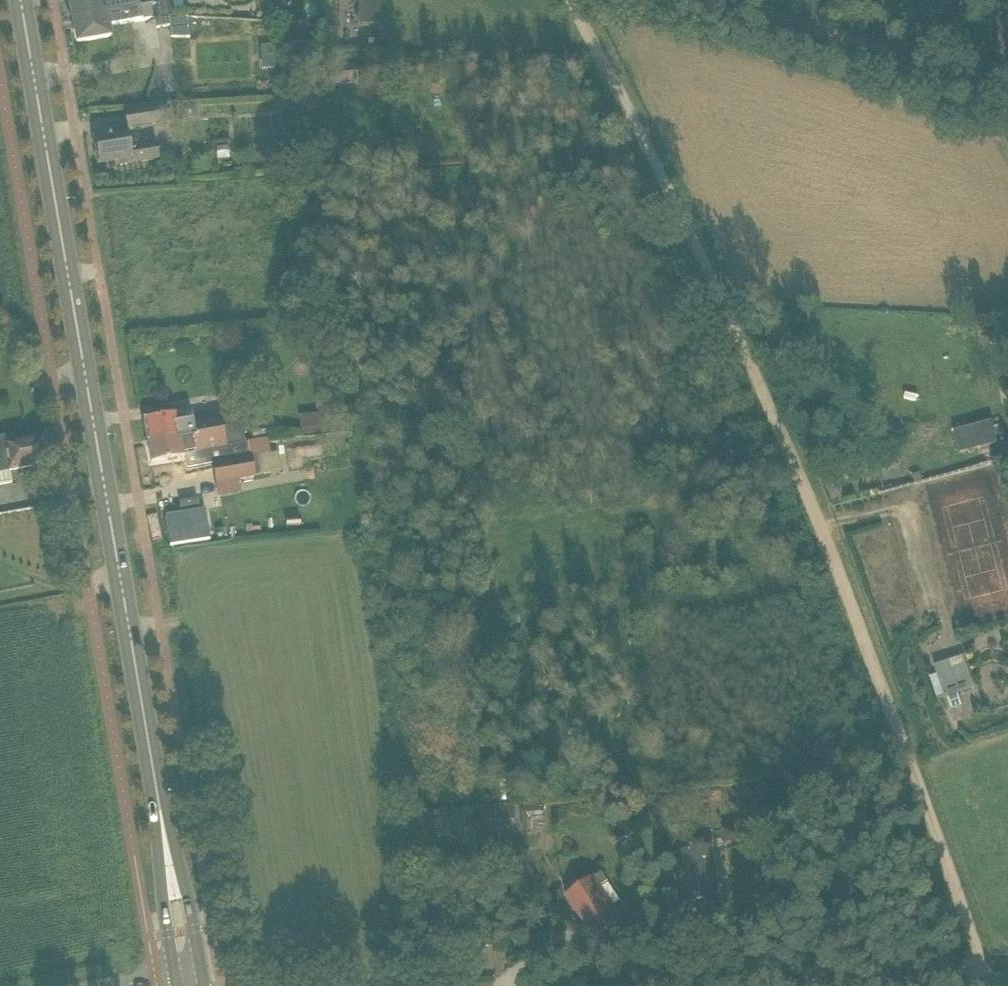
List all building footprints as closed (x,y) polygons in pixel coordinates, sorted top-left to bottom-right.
[(72,20),(140,8),(167,3),(169,17),(175,17),(174,15),(172,0),(113,0),(106,1),(105,0),(69,0),(72,20)] [(358,23),(378,23),(378,0),(358,0),(358,23)] [(140,8),(72,20),(76,43),(96,39),(112,36),(110,27),(142,21),(155,18),(156,28),(169,25),(172,37),(190,38),(187,17),(175,17),(169,17),(167,3),(140,8)] [(336,50),(336,26),(324,25),(324,50),(336,50)] [(273,45),(260,45),(261,57),(274,57),(273,45)] [(171,120),(169,106),(125,114),(128,128),(171,120)] [(128,133),(114,135),(94,139),(98,163),(114,160),(115,167),(135,163),(159,159),(156,144),(131,148),(128,133)] [(240,412),(221,415),(180,423),(178,414),(163,417),(143,420),(147,442),(177,437),(178,441),(219,434),(220,442),(225,441),(226,447),(246,444),(240,412)] [(329,413),(301,417),(304,438),(332,434),(329,413)] [(252,420),(255,435),(270,432),(267,418),(252,420)] [(997,443),(990,418),(955,427),(961,452),(997,443)] [(177,437),(147,442),(151,464),(186,458),(185,454),(226,447),(225,441),(220,442),(219,434),(178,441),(177,437)] [(0,438),(0,484),(11,482),(9,470),(44,464),(43,456),(48,455),(45,437),(13,443),(12,436),(0,438)] [(256,477),(253,457),(213,464),(217,483),(256,477)] [(205,509),(165,516),(170,546),(210,539),(205,509)] [(963,656),(948,662),(947,661),(935,665),(938,674),(932,676),(939,696),(945,694),(950,707),(962,703),(959,694),(974,688),(963,656)] [(516,807),(483,809),(485,830),(517,828),(516,807)] [(719,898),(712,848),(684,851),(691,902),(719,898)] [(621,919),(610,903),(600,887),(608,881),(603,873),(595,878),(594,878),(583,885),(567,896),(582,918),(587,914),(600,933),(621,919)]
